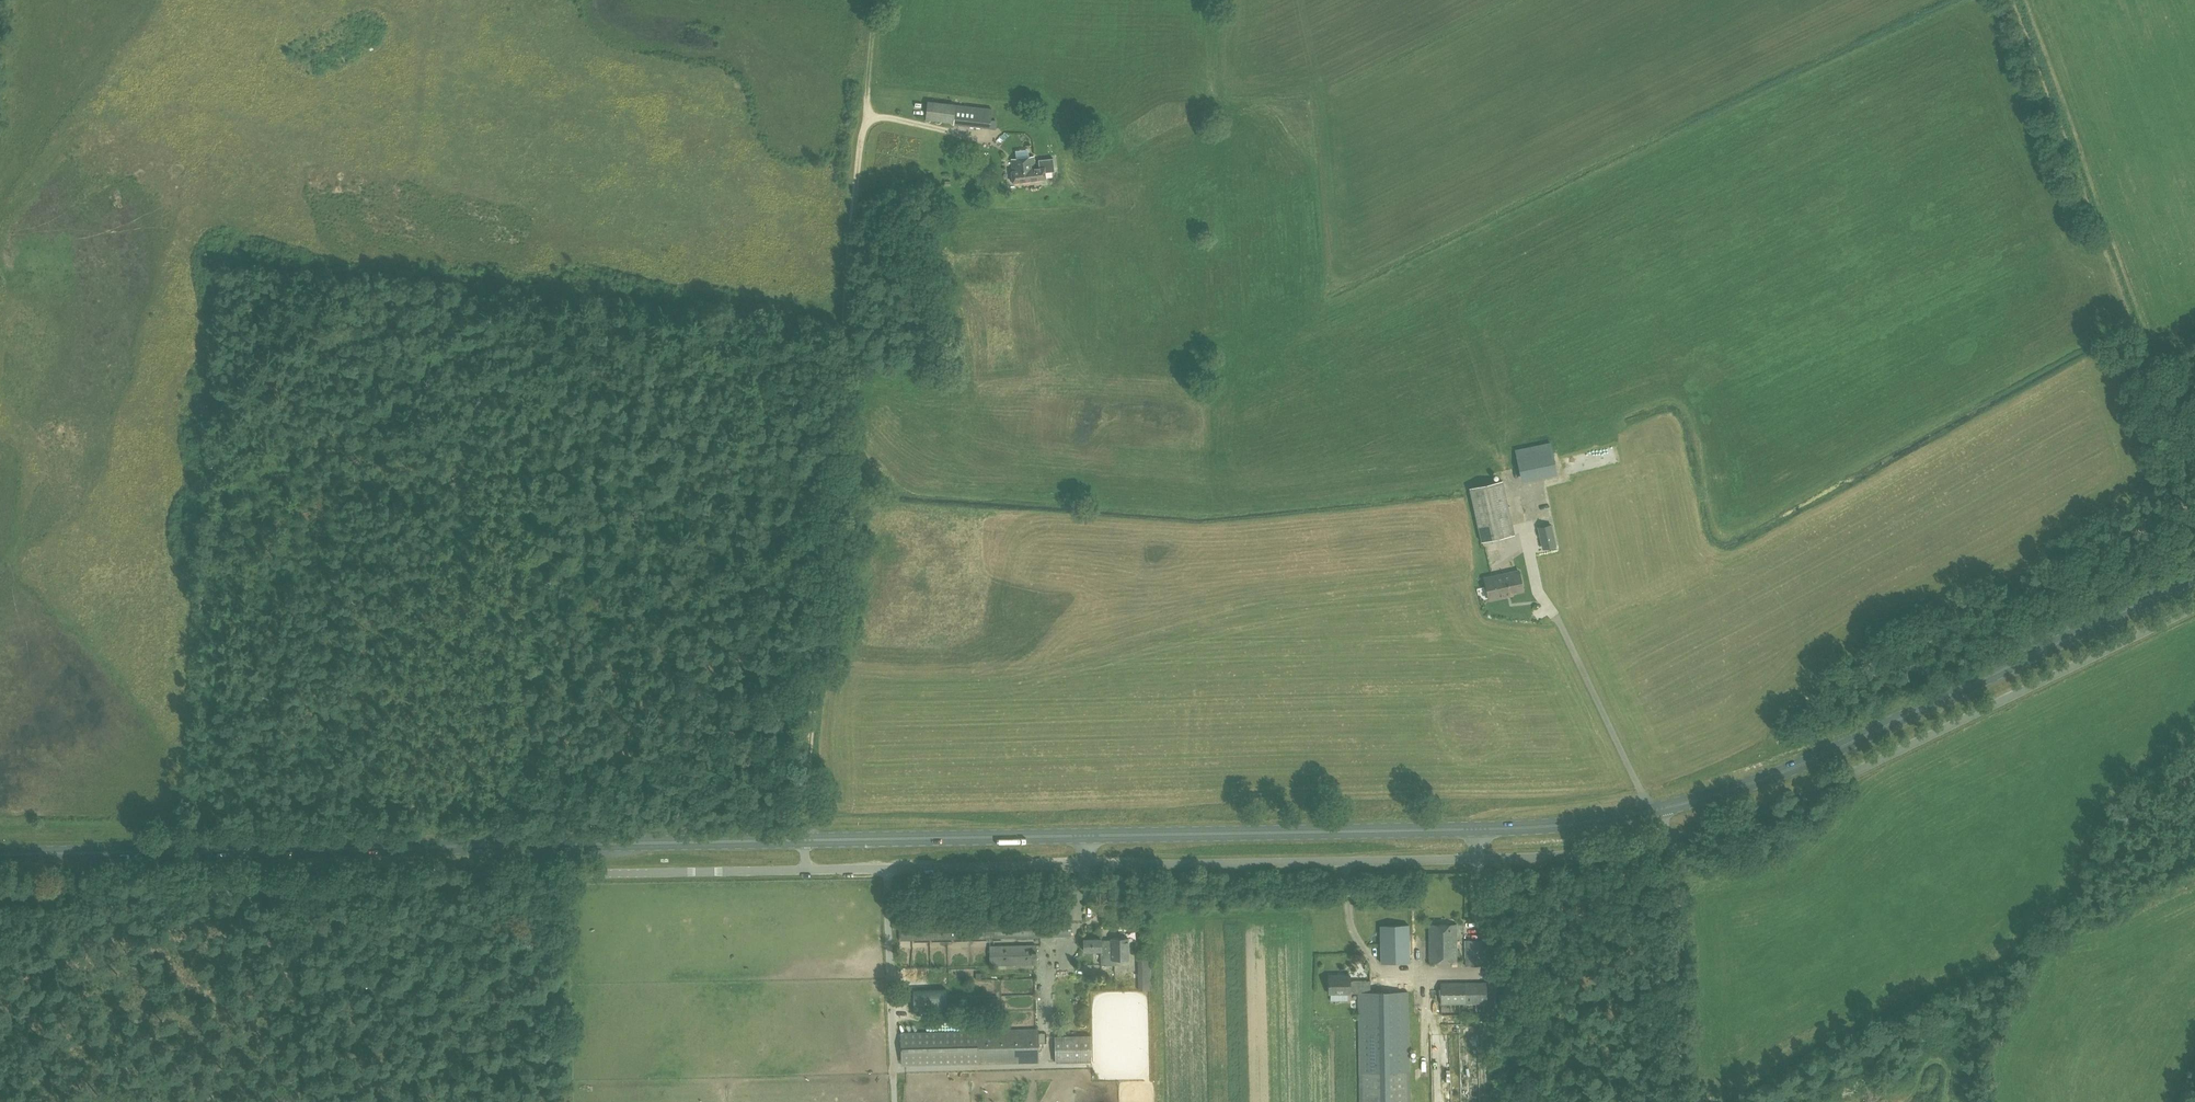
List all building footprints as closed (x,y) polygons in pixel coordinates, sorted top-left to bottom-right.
[(991,121),(992,107),(927,101),(925,119),(954,122),(954,124),(981,126),(982,120),(991,121)] [(1012,170),(1013,181),(1046,178),(1045,173),(1055,171),(1053,158),(1039,160),(1039,167),(1035,167),(1034,155),(1011,158),(1013,170),(1012,170)] [(870,230),(884,234),(886,224),(873,221),(872,226),(871,225),(870,230)] [(1514,449),(1521,481),(1557,474),(1551,441),(1514,449)] [(1469,487),(1481,541),(1514,533),(1502,479),(1469,487)] [(1540,532),(1545,554),(1556,551),(1551,530),(1540,532)] [(1485,577),(1490,600),(1512,595),(1511,592),(1523,590),(1518,569),(1485,577)] [(242,886),(236,888),(241,900),(247,898),(242,886)] [(1071,897),(1073,903),(1080,900),(1078,894),(1071,897)] [(899,925),(899,940),(1071,936),(1071,932),(1071,922),(1070,922),(1070,920),(1067,920),(1067,921),(1052,921),(1052,917),(997,919),(997,923),(899,925)] [(1428,924),(1429,961),(1457,960),(1456,923),(1428,924)] [(1379,925),(1381,963),(1409,962),(1408,924),(1379,925)] [(1102,938),(1084,938),(1084,950),(1101,950),(1101,964),(1107,963),(1115,963),(1115,959),(1129,959),(1128,936),(1111,937),(1111,939),(1106,939),(1102,939),(1102,938)] [(1464,939),(1465,965),(1483,965),(1482,939),(1464,939)] [(998,966),(999,969),(1034,968),(1034,965),(1037,965),(1037,944),(990,944),(990,966),(998,966)] [(1137,955),(1138,989),(1151,989),(1151,954),(1137,955)] [(1329,974),(1329,993),(1350,992),(1358,992),(1358,980),(1350,980),(1350,974),(1329,974)] [(1358,992),(1360,1072),(1360,1101),(1410,1101),(1409,1071),(1407,991),(1370,992),(1369,980),(1358,980),(1358,992)] [(1441,981),(1441,1014),(1484,1014),(1484,1002),(1487,1003),(1486,981),(1441,981)] [(947,1010),(946,988),(913,990),(914,1011),(947,1010)] [(901,1032),(902,1064),(1039,1061),(1038,1044),(1046,1044),(1045,1033),(1038,1033),(1038,1029),(901,1032)] [(1054,1035),(1055,1062),(1092,1061),(1091,1034),(1054,1035)] [(1477,1071),(1478,1098),(1487,1098),(1485,1071),(1477,1071)]
